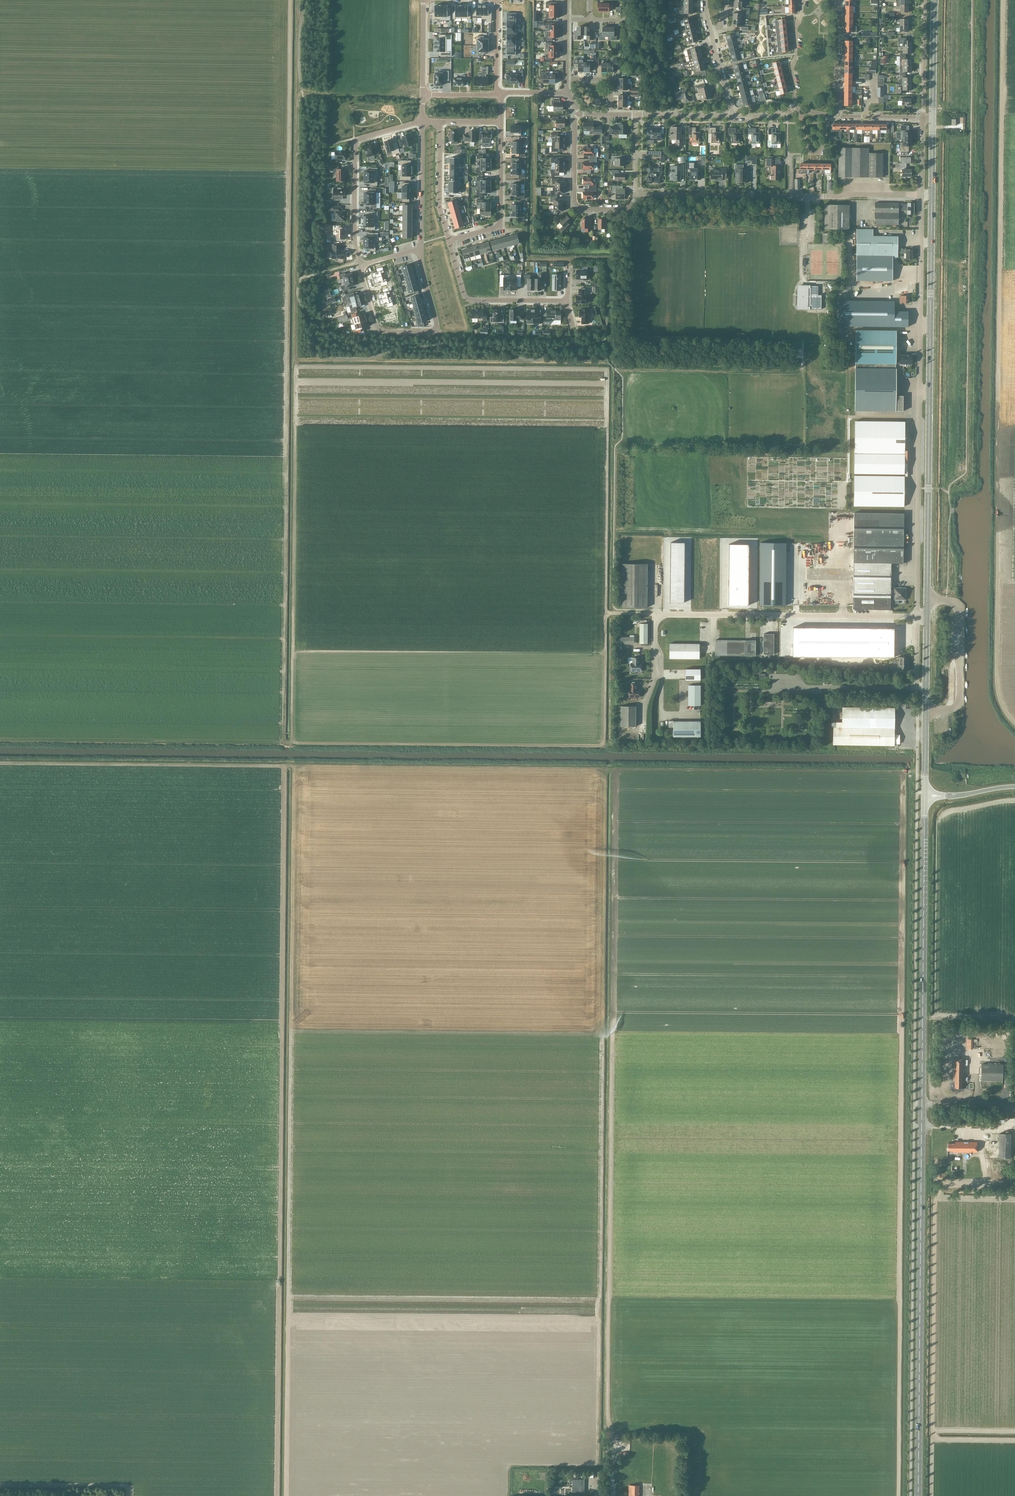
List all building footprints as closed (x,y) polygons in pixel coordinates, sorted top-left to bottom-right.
[(546,2),(546,8),(549,8),(549,12),(559,12),(559,10),(559,7),(559,6),(552,6),(552,2),(546,2)] [(597,6),(597,8),(598,9),(598,12),(599,12),(601,12),(609,12),(609,9),(613,9),(613,4),(609,4),(598,4),(598,6),(597,6)] [(789,4),(785,4),(785,6),(789,7),(789,13),(793,13),(795,13),(794,5),(789,5),(789,4)] [(431,13),(431,20),(435,20),(435,19),(441,19),(441,5),(439,5),(434,5),(434,13),(431,13)] [(441,19),(441,20),(450,20),(450,7),(447,7),(447,5),(443,5),(441,5),(441,19)] [(452,13),(452,19),(455,19),(455,18),(461,18),(461,5),(459,5),(459,6),(455,6),(455,13),(452,13)] [(461,5),(461,18),(467,18),(467,19),(470,19),(470,13),(468,13),(468,6),(464,6),(464,5),(461,5)] [(472,10),(472,21),(476,21),(476,18),(481,18),(482,18),(482,6),(476,5),(476,10),(472,10)] [(481,18),(481,23),(482,19),(486,19),(486,21),(491,21),(491,8),(488,8),(488,6),(482,6),(482,18),(481,18)] [(546,15),(546,21),(552,21),(552,18),(559,18),(559,16),(559,13),(559,12),(549,12),(549,15),(546,15)] [(506,21),(506,22),(517,22),(520,22),(520,19),(516,19),(516,13),(506,13),(506,20),(507,20),(507,21),(506,21)] [(340,20),(340,26),(352,26),(352,17),(344,17),(344,20),(340,20)] [(692,17),(683,19),(684,25),(693,23),(692,17)] [(384,18),(384,27),(397,28),(397,25),(397,21),(393,21),(393,18),(384,18)] [(546,23),(546,28),(549,28),(549,32),(558,32),(558,30),(559,30),(559,27),(558,27),(558,26),(552,26),(552,23),(546,23)] [(685,29),(682,30),(683,32),(686,31),(695,29),(693,23),(684,25),(685,29)] [(340,26),(340,32),(344,32),(344,36),(352,36),(352,26),(340,26)] [(599,33),(599,40),(604,40),(604,37),(608,37),(608,27),(607,27),(607,26),(603,26),(603,27),(602,27),(602,34),(599,33)] [(608,27),(608,37),(612,37),(611,40),(617,40),(617,34),(614,34),(614,27),(613,27),(613,26),(609,26),(609,27),(608,27)] [(384,27),(384,37),(393,37),(393,34),(397,34),(397,30),(397,28),(384,27)] [(575,31),(574,39),(580,39),(580,35),(584,35),(584,27),(578,27),(578,31),(575,31)] [(584,27),(584,35),(587,36),(587,40),(592,40),(593,31),(590,31),(590,27),(584,27)] [(687,35),(683,36),(684,38),(687,37),(696,35),(695,29),(686,31),(687,35)] [(546,35),(545,41),(552,41),(552,38),(558,38),(558,36),(559,36),(559,33),(558,33),(558,32),(549,32),(549,35),(546,35)] [(734,33),(725,35),(727,42),(736,40),(736,39),(735,34),(738,34),(738,32),(737,32),(734,33)] [(434,44),(434,45),(446,45),(446,39),(450,39),(450,35),(439,34),(438,39),(434,39),(434,42),(434,43),(434,44)] [(688,41),(685,41),(686,44),(689,43),(697,41),(696,35),(687,37),(688,41)] [(476,45),(488,46),(488,39),(483,39),(483,36),(477,36),(477,39),(476,39),(476,45)] [(900,38),(900,42),(903,43),(902,47),(911,47),(911,41),(905,41),(905,37),(900,38)] [(736,40),(727,42),(729,49),(738,46),(737,41),(740,40),(739,38),(736,39),(736,40)] [(340,42),(340,48),(352,48),(352,49),(353,49),(353,39),(345,39),(345,42),(340,42)] [(383,39),(383,49),(397,49),(397,47),(397,42),(393,42),(393,39),(383,39)] [(545,48),(545,51),(549,52),(558,52),(558,50),(559,50),(559,47),(558,47),(558,46),(552,46),(552,43),(546,43),(545,48)] [(434,48),(434,52),(438,52),(438,56),(450,56),(450,51),(446,51),(446,45),(434,45),(434,46),(434,48)] [(475,45),(475,52),(477,52),(477,55),(483,55),(483,52),(488,52),(488,46),(476,45),(475,45)] [(738,46),(729,49),(730,55),(739,53),(739,52),(738,47),(742,47),(741,45),(738,46)] [(506,48),(506,55),(516,55),(516,49),(520,49),(520,46),(516,46),(506,46),(507,46),(507,48),(506,48)] [(699,47),(686,50),(688,56),(700,53),(699,47)] [(899,52),(899,56),(905,56),(905,53),(911,53),(911,47),(902,47),(902,51),(899,52)] [(340,48),(340,54),(345,54),(345,57),(352,57),(352,49),(352,48),(340,48)] [(380,54),(380,59),(393,59),(393,55),(397,55),(397,51),(397,49),(383,49),(384,49),(384,54),(380,54)] [(739,53),(730,55),(732,62),(741,60),(740,54),(743,53),(743,51),(739,52),(739,53)] [(545,55),(545,61),(552,61),(552,58),(558,58),(558,56),(559,56),(559,53),(558,53),(558,52),(549,52),(549,55),(545,55)] [(700,53),(688,56),(689,61),(702,58),(700,53)] [(899,56),(899,61),(900,61),(902,61),(902,65),(911,65),(911,59),(905,59),(905,56),(899,56)] [(575,58),(575,66),(578,66),(578,72),(579,72),(580,73),(582,73),(583,72),(584,72),(584,63),(584,60),(584,58),(578,58),(575,58)] [(683,63),(680,64),(680,66),(683,65),(684,66),(688,64),(689,67),(690,67),(703,64),(702,58),(689,61),(683,63)] [(607,63),(607,72),(613,72),(613,67),(617,67),(617,59),(613,59),(613,60),(611,60),(611,63),(607,63)] [(584,63),(584,72),(590,72),(590,66),(593,66),(593,60),(587,60),(587,63),(584,63)] [(779,61),(772,63),(774,69),(781,67),(779,61)] [(742,63),(733,65),(735,72),(744,70),(743,69),(742,64),(746,64),(745,62),(742,63)] [(703,64),(690,67),(691,70),(693,70),(694,75),(700,74),(701,75),(706,75),(705,70),(703,64)] [(899,70),(899,74),(905,74),(905,71),(911,71),(911,65),(902,65),(899,65),(899,70)] [(781,67),(774,69),(775,75),(782,74),(781,67)] [(744,70),(735,72),(736,79),(745,76),(744,71),(747,70),(747,68),(743,69),(744,70)] [(384,70),(384,81),(384,79),(387,79),(387,81),(387,85),(396,85),(396,73),(391,73),(391,70),(384,70)] [(474,77),(474,85),(488,86),(488,77),(486,77),(486,74),(488,74),(488,70),(481,70),(481,77),(474,77)] [(507,74),(507,82),(520,82),(520,77),(523,77),(523,70),(520,70),(520,74),(507,74)] [(343,76),(343,80),(344,80),(344,84),(352,84),(351,84),(351,79),(355,79),(355,71),(351,71),(351,72),(344,72),(344,76),(343,76)] [(434,77),(434,80),(435,80),(435,85),(442,85),(442,80),(449,80),(449,71),(440,71),(440,73),(435,73),(435,77),(434,77)] [(540,71),(540,78),(543,78),(543,84),(549,84),(549,71),(546,71),(540,71)] [(549,71),(549,84),(555,84),(555,78),(558,78),(558,71),(552,71),(549,71)] [(782,74),(775,75),(777,82),(784,80),(782,74)] [(899,74),(899,79),(902,80),(902,84),(911,84),(911,78),(905,78),(905,74),(899,74)] [(454,78),(454,85),(465,85),(465,75),(462,75),(462,78),(454,78)] [(745,76),(736,79),(738,85),(747,83),(747,82),(746,78),(749,77),(749,75),(745,76)] [(784,80),(777,82),(778,88),(785,86),(784,80)] [(747,83),(738,85),(739,92),(749,89),(748,88),(747,84),(751,83),(750,81),(747,82),(747,83)] [(704,84),(695,86),(697,92),(699,92),(701,100),(711,98),(708,86),(705,87),(704,84)] [(896,84),(896,93),(905,93),(905,90),(911,90),(911,84),(902,84),(896,84)] [(785,86),(778,88),(780,95),(787,93),(785,86)] [(749,89),(739,92),(741,98),(750,96),(750,95),(749,90),(752,90),(752,88),(748,88),(749,89)] [(686,89),(673,91),(675,99),(683,97),(684,102),(689,101),(686,89)] [(618,95),(618,101),(627,101),(627,98),(630,98),(630,97),(638,97),(638,93),(629,93),(629,96),(627,96),(627,95),(618,95)] [(750,96),(741,98),(743,105),(752,102),(750,97),(754,96),(753,94),(750,95),(750,96)] [(552,100),(551,106),(554,106),(554,110),(563,110),(563,104),(560,104),(560,100),(552,100)] [(552,116),(552,120),(556,120),(556,127),(565,127),(565,120),(558,120),(558,116),(552,116)] [(583,123),(583,130),(590,131),(590,133),(602,134),(602,127),(593,127),(593,123),(583,123)] [(610,126),(610,134),(619,134),(627,134),(627,124),(618,124),(618,126),(610,126)] [(831,129),(831,133),(834,133),(834,129),(839,129),(840,129),(840,124),(832,124),(832,129),(831,129)] [(839,129),(839,133),(841,134),(842,129),(846,129),(848,129),(848,124),(840,124),(840,129),(839,129)] [(846,129),(846,133),(849,134),(849,129),(854,129),(855,129),(855,124),(848,124),(848,129),(846,129)] [(855,129),(854,129),(854,134),(857,134),(857,129),(862,130),(863,130),(863,124),(855,124),(855,129)] [(862,130),(862,134),(864,134),(865,130),(870,130),(871,130),(871,124),(863,124),(863,130),(862,130)] [(870,130),(870,134),(872,134),(872,130),(877,130),(878,130),(878,124),(871,124),(871,130),(870,130)] [(877,130),(877,138),(880,138),(880,130),(886,130),(886,132),(889,132),(889,126),(886,126),(886,124),(878,124),(878,130),(877,130)] [(511,126),(511,133),(513,133),(513,135),(521,136),(521,126),(511,126)] [(896,132),(896,139),(903,139),(911,139),(911,132),(909,132),(908,132),(908,126),(900,126),(900,133),(896,132)] [(647,127),(647,140),(660,140),(660,127),(647,127)] [(671,127),(671,139),(676,139),(676,145),(683,145),(684,138),(680,138),(681,127),(671,127)] [(688,128),(688,135),(691,135),(691,143),(700,143),(701,132),(696,132),(696,128),(688,128)] [(708,128),(708,134),(711,134),(711,143),(721,143),(721,132),(716,132),(716,128),(708,128)] [(728,128),(728,134),(732,134),(731,143),(740,143),(741,133),(736,133),(736,128),(728,128)] [(748,128),(748,134),(750,134),(750,138),(751,138),(751,144),(760,144),(761,133),(756,133),(756,128),(748,128)] [(767,140),(767,146),(771,146),(771,144),(780,144),(781,133),(781,131),(776,131),(776,128),(768,128),(768,136),(771,136),(771,140),(767,140)] [(449,135),(449,141),(458,141),(458,139),(457,139),(457,131),(450,131),(450,135),(449,135)] [(463,134),(463,141),(469,141),(469,142),(475,142),(475,131),(469,131),(469,134),(463,134)] [(482,131),(482,143),(483,143),(483,146),(490,146),(490,143),(490,138),(491,138),(491,131),(491,132),(482,131)] [(551,133),(551,139),(552,139),(552,142),(564,142),(564,136),(558,136),(558,133),(551,133)] [(403,139),(399,140),(400,146),(404,145),(405,147),(412,145),(411,141),(412,141),(411,137),(410,138),(409,135),(407,135),(404,135),(404,136),(402,137),(403,139)] [(510,142),(510,148),(521,148),(522,142),(525,142),(525,139),(519,139),(519,142),(510,142)] [(900,142),(900,152),(908,152),(908,151),(908,146),(911,146),(911,139),(903,139),(903,142),(900,142)] [(391,140),(384,142),(387,152),(391,151),(392,154),(399,153),(396,142),(392,144),(391,140)] [(551,146),(551,152),(558,152),(558,148),(564,148),(564,142),(552,142),(552,146),(551,146)] [(371,145),(364,147),(367,157),(374,155),(375,154),(375,156),(379,155),(377,149),(374,150),(373,151),(371,145)] [(510,148),(511,148),(511,154),(519,154),(519,157),(525,157),(525,153),(521,153),(521,148),(510,148)] [(583,148),(583,155),(589,155),(589,159),(596,159),(596,153),(593,153),(593,148),(583,148)] [(839,148),(838,177),(883,177),(883,162),(883,153),(868,153),(868,148),(839,148)] [(331,159),(331,162),(338,162),(338,159),(345,160),(345,152),(335,151),(335,159),(331,159)] [(477,155),(477,158),(480,159),(480,164),(491,165),(491,158),(483,158),(483,155),(477,155)] [(611,156),(611,161),(615,161),(615,166),(625,166),(625,159),(618,159),(618,156),(611,156)] [(551,157),(551,163),(555,163),(555,166),(564,166),(564,160),(558,160),(558,157),(551,157)] [(583,162),(583,170),(593,170),(593,165),(596,165),(596,164),(599,164),(599,159),(596,159),(589,159),(589,162),(583,162)] [(767,163),(766,167),(771,166),(771,180),(780,180),(780,171),(780,166),(775,166),(775,159),(767,159),(767,163)] [(401,165),(401,170),(412,170),(412,165),(411,165),(411,160),(399,160),(399,165),(401,165)] [(510,169),(521,169),(522,169),(523,163),(525,163),(525,160),(519,160),(519,163),(511,163),(511,169),(510,169)] [(687,163),(687,169),(690,169),(690,179),(700,179),(700,168),(696,168),(696,163),(687,163)] [(896,163),(896,169),(902,170),(901,177),(905,177),(905,176),(911,176),(911,169),(906,169),(906,163),(900,163),(896,163)] [(476,168),(476,174),(483,174),(483,171),(491,171),(491,165),(480,164),(479,164),(479,168),(476,168)] [(798,169),(798,173),(801,173),(801,169),(806,169),(807,169),(807,164),(800,164),(799,169),(798,169)] [(806,169),(806,173),(809,173),(809,169),(814,169),(815,169),(815,164),(807,164),(807,169),(806,169)] [(814,169),(814,174),(816,174),(817,169),(821,170),(823,170),(823,164),(815,164),(815,169),(814,169)] [(821,170),(821,174),(824,174),(825,170),(831,170),(831,164),(823,164),(823,170),(821,170)] [(671,172),(672,172),(672,180),(680,180),(680,176),(680,173),(683,173),(683,165),(679,165),(679,166),(671,166),(671,172)] [(735,165),(735,173),(739,173),(739,182),(749,182),(749,169),(744,169),(744,165),(735,165)] [(330,166),(330,171),(337,171),(337,181),(345,181),(345,169),(338,169),(338,166),(330,166)] [(551,170),(551,176),(557,176),(558,172),(564,172),(564,166),(555,166),(555,170),(551,170)] [(647,178),(646,181),(648,183),(652,183),(654,181),(656,181),(658,183),(660,183),(660,176),(659,176),(659,173),(661,173),(662,173),(664,171),(664,168),(662,166),(659,166),(657,168),(654,168),(654,171),(651,173),(649,173),(649,176),(647,178)] [(364,174),(364,176),(377,177),(378,168),(371,168),(371,171),(364,170),(364,174)] [(510,169),(510,175),(518,175),(518,178),(525,178),(525,174),(525,169),(522,169),(521,169),(510,169)] [(710,170),(710,179),(717,179),(717,180),(722,180),(722,178),(726,178),(726,169),(719,169),(719,170),(710,170)] [(412,176),(412,170),(401,170),(401,175),(399,175),(399,180),(411,180),(411,176),(412,176)] [(612,170),(612,176),(615,176),(615,181),(625,181),(625,174),(618,174),(618,170),(612,170)] [(364,176),(364,179),(364,182),(370,183),(370,186),(377,186),(377,177),(364,176)] [(477,177),(477,181),(480,181),(480,186),(491,187),(491,180),(483,180),(483,177),(477,177)] [(552,178),(552,184),(555,184),(555,187),(564,187),(564,181),(559,181),(559,178),(552,178)] [(583,178),(583,185),(589,185),(589,188),(596,188),(596,182),(593,182),(593,178),(583,178)] [(510,184),(510,190),(521,190),(521,184),(525,184),(525,181),(518,181),(518,184),(510,184)] [(402,183),(402,192),(412,192),(412,186),(409,186),(409,183),(402,183)] [(476,190),(476,196),(483,196),(483,193),(491,193),(491,187),(480,186),(479,186),(479,190),(476,190)] [(612,186),(612,193),(616,193),(616,199),(624,199),(624,192),(622,192),(623,186),(612,186)] [(550,191),(550,196),(557,196),(557,193),(564,193),(564,187),(555,187),(553,187),(553,191),(550,191)] [(332,188),(332,200),(338,200),(338,195),(345,195),(345,188),(341,188),(338,188),(332,188)] [(583,192),(583,199),(593,199),(593,194),(596,195),(596,188),(589,188),(589,192),(583,192)] [(364,196),(364,198),(376,199),(376,189),(370,189),(370,193),(364,193),(364,196)] [(510,190),(511,190),(511,196),(518,196),(518,199),(524,199),(524,193),(521,193),(521,190),(510,190)] [(402,192),(402,202),(409,202),(409,199),(412,199),(412,192),(402,192)] [(550,196),(550,202),(554,202),(554,205),(562,205),(562,199),(557,199),(557,196),(550,196)] [(364,198),(364,201),(364,204),(370,205),(370,208),(376,208),(376,199),(364,198)] [(476,199),(476,205),(480,205),(480,208),(491,209),(491,202),(483,202),(483,199),(476,199)] [(510,210),(510,211),(521,211),(522,211),(522,205),(525,205),(525,202),(518,202),(518,205),(511,205),(511,210),(510,210)] [(875,203),(874,225),(898,225),(898,210),(904,210),(904,204),(898,204),(898,203),(875,203)] [(904,204),(904,210),(907,210),(907,214),(913,214),(914,203),(907,203),(907,204),(904,204)] [(550,209),(550,214),(557,214),(557,211),(562,211),(562,205),(554,205),(554,209),(550,209)] [(825,205),(824,229),(847,229),(849,229),(849,205),(825,205)] [(332,207),(332,213),(335,213),(335,221),(345,221),(345,211),(341,211),(341,207),(332,207)] [(364,215),(364,221),(375,221),(375,215),(377,215),(377,211),(366,211),(366,215),(364,215)] [(510,211),(510,217),(518,217),(518,220),(524,220),(524,216),(521,216),(521,211),(510,211)] [(563,226),(559,229),(563,234),(569,227),(571,226),(569,223),(571,221),(567,216),(559,223),(563,226)] [(582,219),(581,228),(585,228),(585,232),(590,232),(591,219),(582,219)] [(595,226),(595,232),(601,232),(601,229),(605,229),(605,227),(609,227),(609,223),(605,223),(605,219),(598,219),(598,226),(595,226)] [(364,221),(364,227),(366,227),(366,230),(375,230),(375,221),(364,221)] [(333,235),(333,236),(333,235),(336,235),(336,238),(336,239),(336,238),(339,238),(339,239),(341,239),(344,239),(344,238),(344,236),(344,230),(345,229),(342,229),(342,225),(338,225),(333,225),(333,235)] [(857,257),(857,259),(892,259),(892,257),(896,257),(897,257),(897,253),(906,253),(906,259),(913,259),(913,255),(912,255),(912,250),(912,249),(902,249),(902,248),(897,248),(897,237),(872,236),(872,229),(857,229),(857,257)] [(364,240),(363,242),(376,242),(378,242),(378,233),(368,233),(368,236),(364,236),(364,240)] [(363,242),(363,244),(364,244),(364,248),(370,248),(370,251),(376,251),(376,242),(363,242)] [(332,251),(332,258),(344,258),(344,251),(340,251),(340,245),(333,245),(333,251),(332,251)] [(857,259),(857,281),(892,281),(892,259),(857,259)] [(411,264),(401,267),(403,272),(404,272),(412,270),(411,264)] [(377,271),(371,273),(372,279),(382,276),(381,273),(384,272),(382,267),(376,268),(377,271)] [(576,270),(576,279),(584,279),(584,280),(588,280),(588,270),(576,270)] [(477,276),(470,278),(472,283),(483,280),(482,275),(483,275),(482,271),(476,273),(477,276)] [(345,272),(339,274),(340,279),(343,278),(344,282),(354,279),(353,278),(354,277),(353,274),(352,275),(352,273),(346,275),(345,272)] [(524,274),(524,282),(527,282),(527,290),(528,290),(531,291),(531,290),(534,290),(534,279),(531,279),(531,274),(524,274)] [(534,279),(534,290),(537,290),(537,291),(540,291),(540,290),(541,290),(541,284),(544,284),(544,274),(538,274),(538,279),(534,279)] [(500,275),(500,283),(503,283),(503,290),(510,290),(510,278),(504,278),(504,275),(500,275)] [(510,278),(510,290),(517,290),(517,284),(521,284),(521,275),(516,275),(516,278),(510,278)] [(382,276),(372,279),(374,285),(380,283),(381,286),(387,284),(386,279),(383,280),(382,276)] [(345,285),(342,286),(343,291),(350,289),(349,286),(355,285),(355,283),(356,283),(355,280),(354,280),(354,279),(344,282),(345,285)] [(483,280),(472,283),(473,289),(481,287),(482,290),(485,289),(483,280)] [(408,287),(407,288),(408,293),(418,291),(417,285),(408,288),(408,287)] [(798,286),(798,308),(807,308),(807,309),(821,309),(821,294),(821,295),(818,295),(818,286),(808,286),(807,286),(805,286),(798,286)] [(383,293),(377,294),(378,300),(388,298),(388,297),(387,294),(390,293),(388,288),(382,290),(383,293)] [(576,295),(576,303),(586,303),(586,295),(585,295),(585,289),(578,289),(578,295),(576,295)] [(352,292),(345,294),(347,300),(348,303),(352,302),(360,300),(359,294),(353,295),(352,292)] [(388,298),(378,300),(380,306),(386,304),(387,307),(393,305),(391,296),(388,297),(388,298)] [(909,296),(903,296),(900,296),(900,303),(900,304),(901,304),(902,304),(902,303),(908,303),(909,296)] [(353,305),(349,306),(351,312),(357,310),(356,307),(362,305),(360,300),(352,302),(353,305)] [(838,300),(838,326),(908,327),(908,311),(894,311),(894,301),(838,300)] [(390,314),(383,316),(384,322),(395,319),(393,313),(396,312),(395,309),(389,311),(390,314)] [(471,309),(471,318),(483,318),(483,321),(487,321),(487,312),(483,312),(483,309),(479,309),(475,309),(471,309)] [(526,320),(533,320),(533,323),(541,323),(541,316),(538,316),(538,310),(534,310),(534,309),(534,310),(531,310),(531,309),(531,310),(527,310),(527,320),(526,320)] [(579,309),(579,317),(582,317),(582,324),(588,324),(588,317),(589,317),(590,309),(579,309)] [(490,317),(490,322),(503,322),(503,316),(500,316),(500,310),(493,310),(493,313),(493,317),(490,317)] [(510,310),(510,320),(517,320),(517,319),(522,319),(522,313),(519,313),(519,314),(517,314),(517,310),(510,310)] [(544,318),(544,324),(550,324),(550,320),(560,320),(561,311),(553,311),(553,310),(547,310),(547,318),(544,318)] [(359,313),(352,315),(353,318),(355,324),(366,320),(365,314),(359,316),(359,313)] [(416,318),(415,318),(418,327),(424,327),(423,322),(427,321),(425,315),(416,318)] [(366,320),(355,324),(356,329),(357,332),(364,330),(363,328),(368,326),(366,320)] [(501,329),(497,329),(497,334),(506,334),(506,326),(501,326),(501,329)] [(855,330),(855,363),(895,363),(896,363),(896,356),(896,331),(855,330)] [(896,356),(896,363),(900,363),(900,364),(903,364),(912,364),(912,355),(900,355),(900,356),(896,356)] [(855,368),(854,411),(855,411),(895,411),(895,396),(896,368),(895,368),(895,363),(855,363),(855,368)] [(854,421),(854,473),(904,474),(905,422),(855,421),(854,421)] [(854,476),(853,506),(904,506),(904,476),(854,476)] [(852,606),(852,609),(853,609),(890,610),(890,607),(890,603),(890,598),(890,589),(890,582),(894,582),(894,563),(903,563),(904,513),(854,513),(853,543),(853,569),(852,606)] [(805,568),(825,569),(825,564),(833,564),(833,555),(833,544),(832,544),(832,541),(805,541),(804,564),(805,564),(805,568)] [(760,542),(760,605),(785,605),(786,543),(760,542)] [(706,553),(706,558),(716,558),(716,548),(707,547),(706,553)] [(697,598),(697,603),(715,603),(716,558),(706,558),(706,563),(706,568),(706,578),(706,583),(706,588),(706,593),(706,598),(697,598)] [(622,564),(622,607),(647,607),(648,564),(622,564)] [(728,580),(728,593),(738,593),(738,580),(728,580)] [(738,580),(738,593),(748,593),(748,580),(738,580)] [(890,589),(890,598),(894,598),(894,599),(905,599),(905,588),(895,588),(894,588),(894,589),(890,589)] [(728,593),(728,605),(735,605),(735,606),(737,606),(737,605),(738,605),(738,593),(728,593)] [(738,593),(738,605),(739,605),(739,606),(741,606),(741,605),(748,605),(748,593),(738,593)] [(640,623),(639,643),(648,644),(648,623),(640,623)] [(793,627),(792,656),(894,657),(894,628),(793,627)] [(763,634),(763,654),(774,654),(774,634),(763,634)] [(715,640),(715,655),(756,656),(756,640),(720,640),(715,640)] [(670,643),(669,658),(699,659),(700,644),(670,643)] [(895,661),(895,669),(899,669),(908,669),(908,657),(899,657),(899,661),(895,661)] [(630,663),(630,671),(641,671),(641,663),(639,663),(639,658),(633,658),(632,663),(630,663)] [(685,669),(685,680),(701,680),(701,669),(685,669)] [(629,690),(628,697),(639,697),(639,690),(636,690),(636,683),(630,683),(630,690),(629,690)] [(688,685),(688,706),(700,706),(701,685),(688,685)] [(621,706),(621,726),(636,726),(636,706),(621,706)] [(833,727),(833,744),(894,745),(894,743),(895,743),(899,743),(899,734),(895,734),(895,738),(894,738),(894,708),(842,707),(842,721),(837,721),(836,727),(833,727)] [(673,721),(673,737),(697,737),(697,738),(699,738),(699,737),(700,737),(700,721),(673,721)] [(953,1059),(953,1082),(955,1082),(954,1088),(959,1088),(959,1089),(962,1090),(962,1083),(963,1083),(963,1059),(953,1059)] [(981,1064),(981,1080),(1002,1080),(1002,1064),(981,1064)] [(1011,1158),(1011,1133),(999,1133),(998,1158),(1011,1158)] [(977,1152),(977,1142),(955,1142),(954,1143),(948,1143),(947,1148),(947,1150),(953,1150),(953,1152),(977,1152)] [(585,1479),(572,1479),(572,1491),(584,1492),(585,1479)] [(639,1485),(629,1485),(628,1495),(639,1495),(639,1485)]
